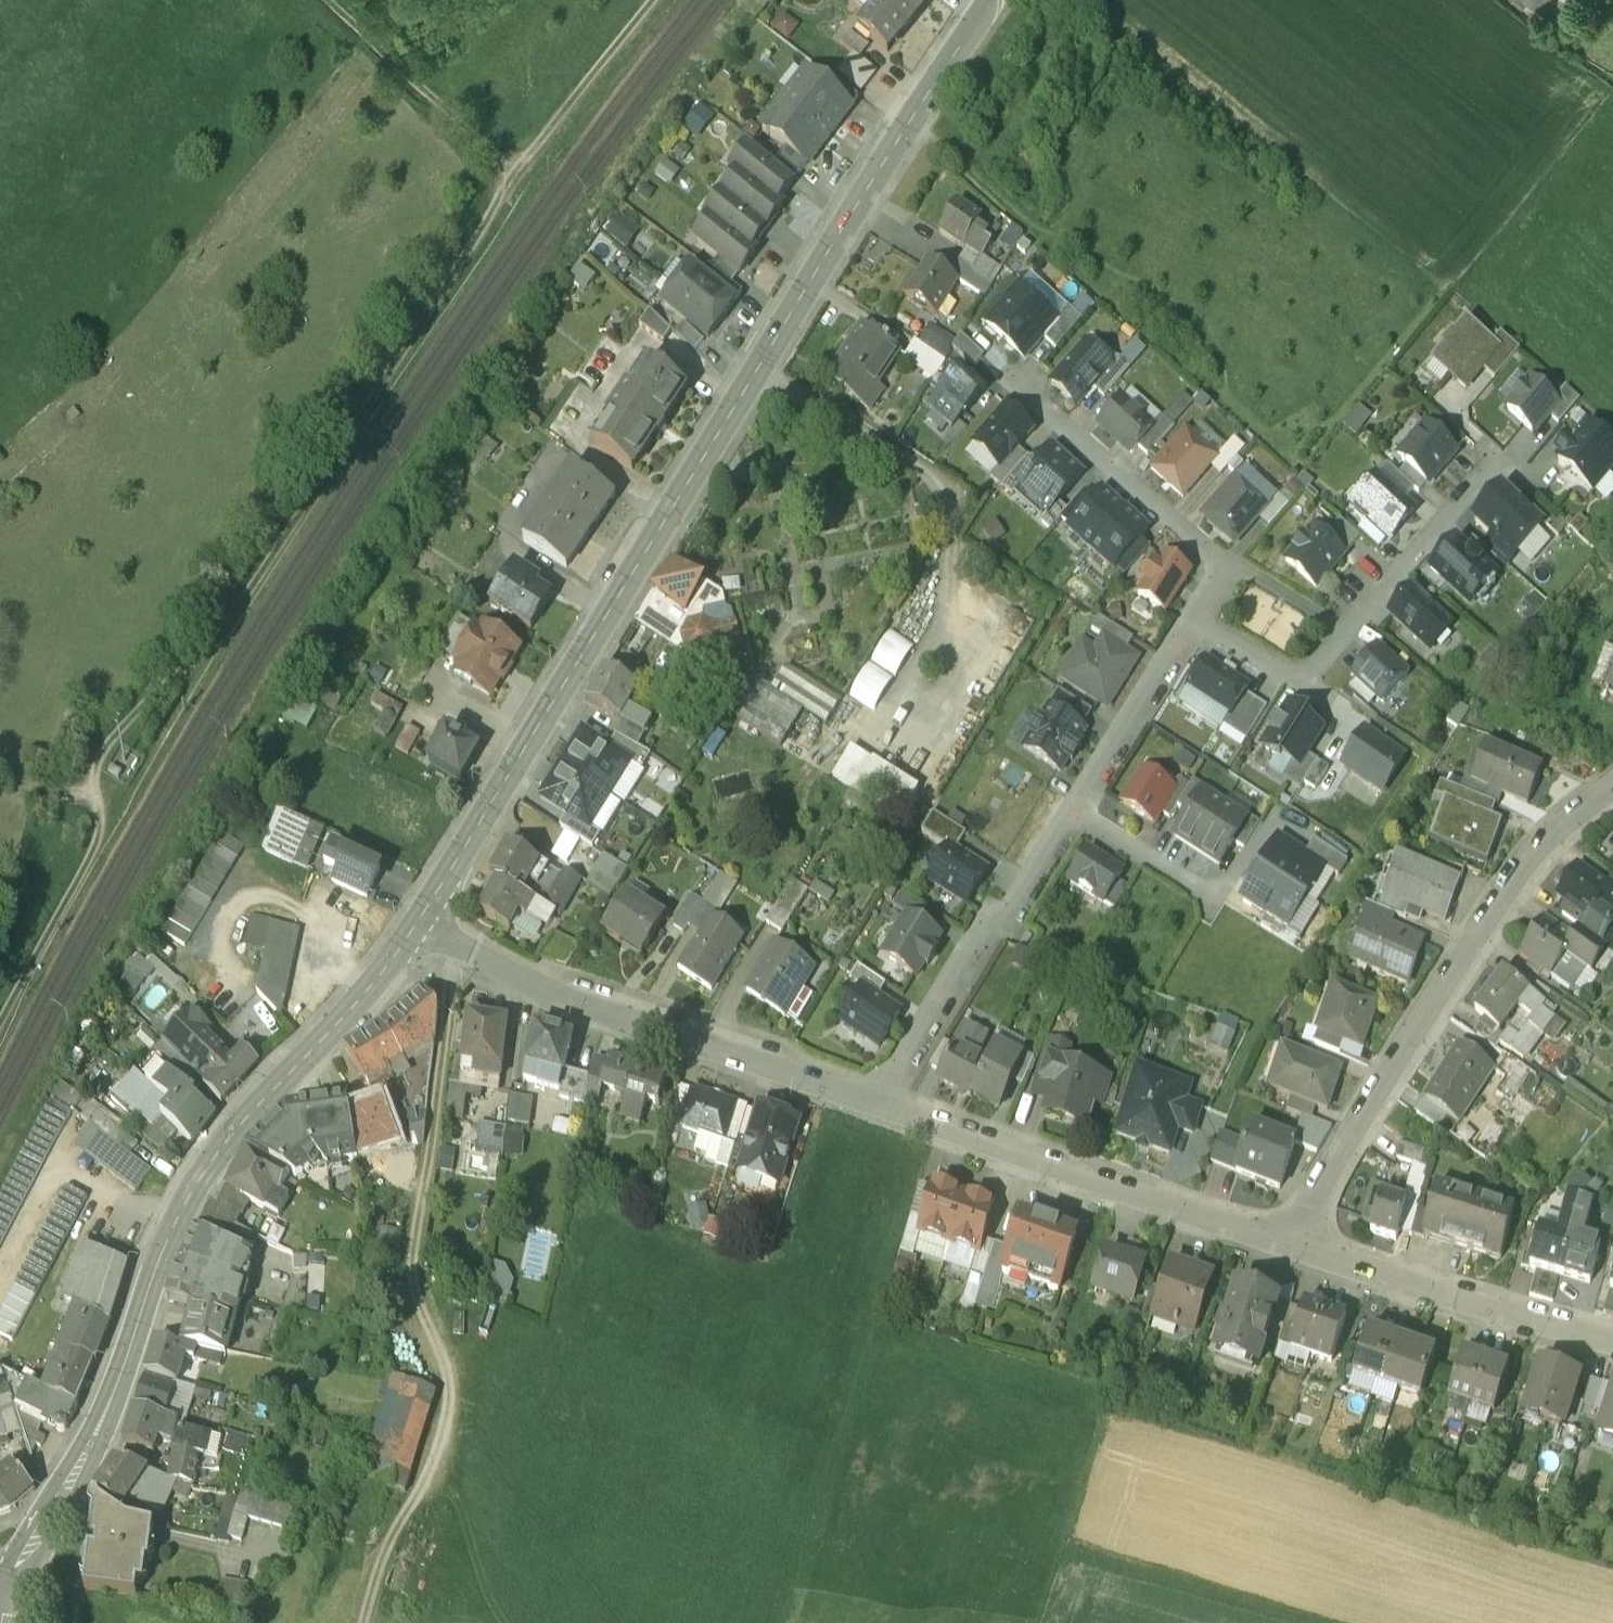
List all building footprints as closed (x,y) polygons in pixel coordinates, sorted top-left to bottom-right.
[(850,5),(880,30),(871,41),(887,55),(916,21),(890,0),(854,0),(850,5)] [(916,21),(933,0),(890,0),(916,21)] [(1555,24),(1574,0),(1524,0),(1555,24)] [(869,48),(850,34),(840,46),(854,56),(859,60),(869,48)] [(859,60),(854,56),(838,76),(861,94),(877,74),(859,60)] [(831,95),(807,76),(792,96),(836,130),(851,111),(831,95)] [(859,101),(839,85),(831,95),(851,111),(859,101)] [(836,130),(792,96),(777,114),(822,149),(836,130)] [(822,149),(777,114),(763,134),(787,152),(807,168),(822,149)] [(807,168),(787,152),(779,162),(799,178),(807,168)] [(791,189),(747,154),(732,174),(738,179),(739,179),(777,208),(777,207),(791,189)] [(777,208),(739,179),(738,179),(723,199),(768,234),(777,221),(776,220),(782,211),(777,207),(777,208)] [(768,234),(723,199),(707,221),(710,223),(710,222),(750,253),(751,252),(756,245),(758,246),(768,234)] [(981,221),(956,205),(938,234),(952,243),(950,247),(957,251),(959,248),(962,250),(964,247),(978,226),(981,221)] [(633,239),(642,225),(627,216),(618,230),(633,239)] [(992,229),(981,221),(978,226),(989,234),(992,229)] [(750,253),(710,222),(710,223),(696,241),(719,259),(740,275),(741,276),(756,256),(751,252),(750,253)] [(1001,234),(992,229),(989,234),(978,226),(964,247),(984,260),(1001,234)] [(984,260),(964,247),(962,250),(956,260),(973,271),(993,285),(1001,271),(984,260)] [(572,272),(589,283),(598,269),(581,258),(572,272)] [(740,275),(719,259),(712,270),(722,278),(732,285),(740,275)] [(956,282),(928,265),(918,281),(912,278),(902,295),(935,315),(956,282)] [(714,288),(690,270),(677,288),(721,322),(735,304),(734,304),(714,288)] [(993,285),(973,271),(967,281),(987,294),(993,285)] [(732,285),(722,278),(714,288),(734,304),(742,293),(732,285)] [(1018,287),(986,324),(1024,358),(1042,337),(1057,321),(1056,320),(1018,287)] [(721,322),(677,288),(663,305),(708,339),(721,322)] [(1068,307),(1056,320),(1057,321),(1042,337),(1055,349),(1081,319),(1068,307)] [(671,330),(649,310),(640,324),(663,341),(671,330)] [(1455,332),(1452,330),(1441,342),(1445,345),(1433,359),(1465,384),(1482,364),(1497,344),(1491,339),(1466,319),(1455,332)] [(704,342),(685,325),(676,334),(696,351),(704,342)] [(927,325),(917,341),(945,361),(956,344),(927,325)] [(862,329),(826,381),(862,405),(897,353),(862,329)] [(1499,329),(1491,339),(1497,344),(1482,364),(1494,374),(1519,344),(1499,329)] [(961,337),(954,350),(975,368),(985,357),(961,337)] [(1138,365),(1148,344),(1135,338),(1125,360),(1138,365)] [(945,361),(917,341),(906,357),(934,377),(945,361)] [(1084,346),(1051,383),(1077,406),(1093,388),(1110,369),(1110,368),(1084,346)] [(1110,369),(1093,388),(1105,398),(1130,369),(1118,358),(1110,368),(1110,369)] [(646,362),(591,444),(632,471),(657,435),(659,436),(666,427),(663,425),(687,390),(646,362)] [(927,408),(952,429),(986,389),(961,368),(927,408)] [(1530,373),(1505,404),(1533,427),(1549,409),(1559,397),(1554,393),(1530,373)] [(1559,397),(1549,409),(1559,417),(1579,393),(1564,381),(1554,393),(1559,397)] [(1177,421),(1196,399),(1187,391),(1168,413),(1177,421)] [(1120,400),(1099,425),(1132,454),(1137,447),(1153,429),(1152,427),(1120,400)] [(1363,401),(1348,421),(1361,431),(1376,410),(1363,401)] [(1006,407),(974,445),(999,467),(1000,468),(1017,448),(1032,430),(1006,407)] [(1173,427),(1161,417),(1152,427),(1153,429),(1137,447),(1147,455),(1173,427)] [(1559,456),(1593,485),(1612,462),(1612,445),(1587,422),(1573,439),(1569,436),(1558,450),(1561,452),(1559,456)] [(1427,423),(1418,434),(1414,434),(1408,441),(1408,446),(1411,449),(1401,460),(1407,464),(1426,481),(1456,447),(1427,423)] [(1217,459),(1185,432),(1151,471),(1182,498),(1217,459)] [(1233,441),(1211,467),(1221,476),(1243,449),(1233,441)] [(1017,448),(1000,468),(999,467),(990,477),(1003,487),(1028,458),(1017,448)] [(1083,475),(1054,450),(1038,468),(1016,494),(1044,519),(1058,503),(1083,475)] [(1016,494),(1038,468),(1028,459),(1003,487),(1013,497),(1016,494)] [(1566,463),(1556,475),(1583,496),(1592,484),(1566,463)] [(1426,481),(1407,464),(1398,474),(1418,491),(1426,481)] [(1378,477),(1404,500),(1414,488),(1388,466),(1378,477)] [(615,496),(572,467),(568,472),(573,475),(552,505),(590,533),(615,496)] [(1349,510),(1386,542),(1414,509),(1404,500),(1378,477),(1349,510)] [(1268,505),(1238,478),(1203,517),(1234,544),(1268,505)] [(1542,518),(1502,484),(1474,517),(1492,533),(1513,551),(1542,518)] [(1068,511),(1061,519),(1071,527),(1094,501),(1085,492),(1068,511)] [(1071,527),(1068,531),(1091,551),(1125,512),(1102,492),(1094,501),(1071,527)] [(1278,497),(1259,519),(1268,528),(1288,505),(1278,497)] [(1068,511),(1058,503),(1044,519),(1041,522),(1051,531),(1061,519),(1068,511)] [(590,533),(552,505),(531,536),(527,533),(524,539),(567,568),(590,533)] [(1148,532),(1125,512),(1091,551),(1114,571),(1116,567),(1139,541),(1148,532)] [(1325,541),(1344,557),(1359,539),(1340,523),(1325,541)] [(1316,591),(1344,557),(1325,541),(1314,532),(1286,565),(1316,591)] [(1513,551),(1492,533),(1483,543),(1497,555),(1504,561),(1513,551)] [(1488,565),(1497,555),(1483,543),(1473,535),(1464,544),(1488,565)] [(1497,572),(1488,565),(1464,544),(1458,539),(1431,569),(1470,603),(1497,572)] [(1139,541),(1116,567),(1126,576),(1149,550),(1139,541)] [(1164,557),(1155,570),(1153,568),(1144,583),(1146,585),(1138,598),(1165,615),(1191,573),(1164,557)] [(721,594),(673,563),(636,622),(681,651),(687,649),(687,648),(683,635),(689,623),(703,620),(704,610),(724,605),(721,594)] [(540,581),(515,565),(491,604),(500,609),(503,604),(517,613),(514,618),(532,629),(552,597),(536,587),(540,581)] [(1522,613),(1531,621),(1544,606),(1539,602),(1543,597),(1533,588),(1522,601),(1527,606),(1522,613)] [(1414,592),(1390,619),(1429,652),(1453,625),(1414,592)] [(1281,615),(1261,616),(1260,597),(1241,598),(1241,610),(1252,610),(1254,634),(1278,633),(1278,631),(1282,631),(1281,615)] [(724,605),(704,610),(703,620),(714,626),(734,620),(732,610),(724,605)] [(484,632),(459,616),(444,640),(469,656),(484,632)] [(734,620),(714,626),(718,639),(718,640),(719,645),(740,638),(738,630),(739,630),(738,627),(737,627),(735,619),(734,620)] [(703,620),(689,623),(683,635),(687,648),(687,649),(699,655),(712,651),(718,640),(718,639),(714,626),(703,620)] [(1092,633),(1100,638),(1126,655),(1134,643),(1100,621),(1092,633)] [(469,656),(459,674),(491,694),(517,652),(484,632),(469,656)] [(1126,655),(1100,638),(1092,651),(1080,643),(1058,678),(1107,708),(1136,661),(1126,655)] [(1504,658),(1491,647),(1478,664),(1491,675),(1504,658)] [(1377,649),(1352,679),(1384,706),(1409,676),(1377,649)] [(1249,688),(1206,661),(1187,692),(1200,700),(1202,706),(1208,710),(1214,708),(1229,718),(1230,718),(1245,695),(1249,688)] [(788,665),(773,688),(761,681),(738,717),(783,746),(807,710),(827,722),(842,699),(788,665)] [(606,670),(588,703),(601,710),(619,720),(620,718),(626,706),(637,687),(606,670)] [(403,708),(378,694),(372,705),(386,713),(397,719),(403,708)] [(1049,712),(1082,732),(1090,718),(1091,715),(1058,695),(1057,698),(1049,712)] [(1267,708),(1245,695),(1230,718),(1229,718),(1223,727),(1246,741),(1267,708)] [(651,720),(626,706),(620,718),(623,720),(644,732),(651,720)] [(1290,770),(1296,774),(1306,758),(1324,729),(1288,707),(1261,752),(1290,770)] [(1049,712),(1025,753),(1062,775),(1069,761),(1073,764),(1081,750),(1077,748),(1086,734),(1082,732),(1049,712)] [(386,713),(375,732),(386,738),(397,719),(386,713)] [(644,732),(623,720),(615,735),(617,736),(638,748),(646,733),(644,732)] [(468,736),(450,726),(429,762),(462,780),(479,750),(465,742),(468,736)] [(563,765),(611,795),(630,764),(631,762),(609,748),(584,732),(563,765)] [(1382,792),(1403,758),(1365,734),(1344,768),(1382,792)] [(630,764),(641,770),(651,755),(638,748),(617,736),(609,748),(631,762),(630,764)] [(852,748),(833,778),(855,791),(874,762),(852,748)] [(1542,770),(1485,750),(1471,789),(1465,787),(1460,801),(1481,809),(1486,810),(1490,797),(1528,811),(1542,770)] [(1318,765),(1306,758),(1296,774),(1290,770),(1282,782),(1301,793),(1304,788),(1318,765)] [(874,762),(855,791),(900,819),(918,789),(874,762)] [(590,827),(611,795),(563,765),(542,799),(568,815),(590,829),(590,827)] [(1329,772),(1318,765),(1304,788),(1315,794),(1329,772)] [(1173,791),(1144,773),(1124,807),(1153,825),(1159,815),(1173,792),(1173,791)] [(1191,789),(1179,781),(1173,791),(1173,792),(1159,815),(1171,823),(1178,811),(1191,789)] [(1191,789),(1178,811),(1189,818),(1203,796),(1205,792),(1194,785),(1191,789)] [(1460,801),(1440,794),(1436,806),(1455,813),(1441,853),(1488,870),(1502,830),(1477,821),(1481,809),(1460,801)] [(1175,839),(1197,853),(1224,809),(1203,796),(1189,818),(1175,839)] [(1247,823),(1224,809),(1197,853),(1219,867),(1233,845),(1247,823)] [(324,832),(279,813),(263,855),(293,869),(294,868),(307,874),(324,832)] [(560,827),(593,847),(601,834),(590,827),(590,829),(568,815),(560,827)] [(922,838),(943,850),(946,844),(955,850),(964,835),(935,818),(922,838)] [(1249,819),(1247,823),(1233,845),(1244,852),(1260,826),(1249,819)] [(164,938),(185,951),(244,852),(222,839),(164,938)] [(1305,858),(1280,842),(1260,874),(1305,901),(1323,871),(1324,870),(1305,858)] [(943,850),(924,881),(965,906),(987,869),(955,850),(946,844),(943,850)] [(1347,865),(1314,844),(1305,858),(1324,870),(1323,871),(1338,880),(1347,865)] [(522,854),(507,846),(490,877),(498,881),(522,895),(529,883),(540,864),(531,859),(534,853),(525,848),(522,854)] [(380,873),(332,852),(325,868),(337,873),(332,885),(368,901),(380,873)] [(1088,853),(1070,884),(1104,905),(1117,883),(1123,874),(1088,853)] [(627,868),(604,855),(588,884),(611,898),(627,868)] [(1607,873),(1586,858),(1578,871),(1599,885),(1607,873)] [(540,864),(529,883),(538,888),(549,869),(540,863),(540,864)] [(1460,888),(1397,866),(1383,908),(1410,918),(1446,930),(1460,888)] [(549,869),(538,888),(529,883),(522,895),(545,908),(562,877),(549,869)] [(1578,871),(1577,871),(1557,903),(1569,910),(1588,923),(1609,891),(1608,891),(1599,885),(1578,871)] [(562,877),(545,908),(551,911),(559,916),(580,880),(565,872),(562,877)] [(1305,901),(1260,874),(1242,902),(1269,918),(1287,930),(1289,927),(1305,901)] [(522,895),(498,881),(480,914),(509,931),(518,915),(541,928),(551,911),(545,908),(522,895)] [(792,883),(767,924),(783,934),(809,893),(792,883)] [(1128,890),(1117,883),(1104,905),(1115,911),(1128,890)] [(1588,923),(1569,910),(1561,921),(1579,933),(1604,949),(1612,955),(1612,927),(1612,926),(1612,891),(1609,888),(1608,891),(1609,891),(1588,923)] [(894,908),(907,917),(919,925),(928,911),(902,895),(894,908)] [(665,919),(627,896),(604,932),(641,956),(665,919)] [(690,896),(672,925),(684,933),(690,924),(703,904),(690,896)] [(717,913),(703,904),(690,924),(705,933),(713,921),(717,913)] [(1410,918),(1383,908),(1378,920),(1396,926),(1406,929),(1410,918)] [(1561,921),(1550,914),(1543,925),(1573,943),(1579,933),(1561,921)] [(1378,920),(1366,915),(1361,929),(1371,932),(1372,931),(1392,937),(1396,926),(1378,920)] [(297,921),(278,916),(276,927),(295,932),(297,921)] [(907,917),(882,957),(916,978),(924,965),(928,967),(936,953),(933,951),(941,938),(919,925),(907,917)] [(1287,930),(1269,918),(1263,928),(1296,949),(1304,936),(1289,927),(1287,930)] [(273,924),(255,921),(248,948),(266,952),(272,927),(273,927),(273,924)] [(742,940),(713,921),(682,970),(711,989),(742,940)] [(1543,925),(1520,960),(1533,968),(1530,974),(1539,979),(1542,974),(1550,979),(1564,956),(1573,943),(1543,925)] [(266,952),(258,995),(278,1016),(296,932),(295,932),(276,927),(273,927),(272,927),(266,952)] [(1030,927),(1020,944),(1030,951),(1041,934),(1030,927)] [(1392,937),(1372,931),(1371,932),(1358,971),(1407,989),(1413,972),(1415,972),(1423,948),(1392,937)] [(1604,949),(1579,933),(1573,943),(1564,956),(1583,968),(1590,972),(1601,955),(1604,949)] [(814,967),(776,944),(747,990),(785,1014),(800,989),(814,967)] [(1604,949),(1601,955),(1612,963),(1612,961),(1612,955),(1604,949)] [(1583,968),(1564,956),(1550,979),(1569,991),(1583,968)] [(142,959),(125,979),(141,991),(157,971),(142,959)] [(859,985),(880,998),(887,986),(857,967),(849,979),(859,985)] [(1553,995),(1520,973),(1512,983),(1519,988),(1544,1007),(1553,995)] [(1504,977),(1476,1014),(1488,1023),(1491,1025),(1519,988),(1512,983),(1504,977)] [(859,985),(836,1021),(885,1051),(907,1015),(880,998),(859,985)] [(1544,1007),(1519,988),(1491,1025),(1488,1023),(1485,1028),(1496,1035),(1516,1007),(1524,1013),(1535,1022),(1530,1028),(1538,1034),(1549,1019),(1541,1013),(1545,1007),(1544,1007)] [(422,989),(382,1025),(403,1059),(435,1039),(437,1008),(422,989)] [(810,995),(800,989),(785,1014),(795,1020),(810,995)] [(1375,1008),(1327,991),(1322,1006),(1328,1008),(1319,1033),(1346,1043),(1361,1048),(1375,1008)] [(1214,1039),(1231,1046),(1243,1018),(1226,1011),(1214,1039)] [(1535,1022),(1524,1013),(1508,1033),(1521,1042),(1533,1051),(1543,1038),(1538,1034),(1530,1028),(1535,1022)] [(506,1019),(468,1014),(467,1027),(466,1027),(464,1039),(465,1039),(463,1060),(500,1065),(506,1019)] [(192,1016),(164,1045),(181,1060),(202,1038),(208,1031),(192,1016)] [(552,1028),(550,1027),(548,1026),(539,1023),(536,1024),(533,1026),(532,1029),(531,1032),(532,1035),(534,1037),(527,1063),(542,1067),(563,1071),(564,1068),(572,1035),(555,1032),(554,1030),(552,1028)] [(1496,1050),(1500,1044),(1503,1040),(1496,1035),(1485,1028),(1479,1024),(1473,1034),(1496,1050)] [(382,1025),(345,1048),(372,1091),(395,1077),(389,1068),(403,1059),(382,1025)] [(967,1025),(958,1045),(956,1044),(944,1069),(940,1078),(971,1093),(972,1090),(987,1059),(979,1055),(988,1035),(967,1025)] [(1346,1043),(1319,1033),(1314,1048),(1341,1058),(1346,1043)] [(1503,1040),(1500,1044),(1513,1053),(1521,1042),(1508,1033),(1503,1040)] [(247,1079),(202,1038),(181,1060),(191,1069),(202,1085),(206,1092),(222,1107),(247,1079)] [(956,1044),(943,1038),(929,1062),(944,1069),(956,1044)] [(435,1039),(403,1059),(405,1064),(405,1077),(410,1088),(408,1106),(411,1115),(427,1110),(433,1058),(435,1039)] [(1053,1041),(1040,1078),(1055,1082),(1063,1058),(1064,1059),(1068,1046),(1053,1041)] [(181,1060),(164,1045),(156,1054),(174,1069),(169,1075),(193,1096),(202,1085),(191,1069),(181,1060)] [(1493,1069),(1461,1047),(1426,1098),(1458,1120),(1486,1079),(1493,1069)] [(1314,1048),(1312,1048),(1308,1059),(1337,1069),(1339,1063),(1341,1058),(1314,1048)] [(1034,1056),(1021,1050),(1015,1062),(1017,1063),(1011,1077),(1022,1082),(1034,1056)] [(1308,1059),(1284,1050),(1270,1088),(1292,1096),(1316,1104),(1328,1108),(1340,1070),(1337,1069),(1308,1059)] [(1015,1062),(991,1051),(987,1059),(972,1090),(999,1102),(1011,1077),(1017,1063),(1015,1062)] [(1503,1055),(1493,1069),(1486,1079),(1507,1094),(1524,1068),(1503,1055)] [(608,1061),(595,1056),(589,1075),(588,1077),(587,1083),(600,1087),(601,1084),(608,1061)] [(664,1075),(610,1059),(611,1058),(609,1058),(608,1061),(601,1084),(626,1092),(619,1116),(638,1122),(645,1098),(659,1102),(661,1095),(660,1095),(666,1075),(664,1074),(664,1075)] [(1064,1059),(1063,1058),(1055,1082),(1048,1104),(1063,1109),(1062,1113),(1085,1121),(1093,1095),(1100,1097),(1106,1080),(1085,1073),(1087,1067),(1064,1059)] [(500,1065),(463,1060),(460,1083),(497,1088),(500,1065)] [(542,1067),(527,1063),(524,1079),(539,1082),(542,1067)] [(1162,1073),(1139,1065),(1119,1127),(1169,1144),(1176,1121),(1184,1096),(1157,1087),(1162,1073)] [(589,1075),(564,1068),(563,1071),(559,1086),(560,1086),(558,1094),(585,1100),(587,1083),(588,1077),(589,1075)] [(147,1084),(155,1091),(168,1076),(160,1069),(147,1084)] [(147,1084),(137,1074),(113,1100),(127,1113),(132,1108),(154,1127),(162,1118),(172,1107),(155,1091),(147,1084)] [(169,1075),(168,1075),(168,1076),(155,1091),(172,1106),(172,1107),(162,1118),(178,1134),(193,1148),(214,1119),(193,1104),(197,1099),(193,1096),(169,1075)] [(678,1081),(673,1095),(670,1120),(680,1123),(692,1086),(678,1081)] [(734,1100),(692,1086),(680,1123),(698,1129),(722,1137),(734,1100)] [(511,1115),(532,1119),(537,1096),(516,1092),(511,1115)] [(1200,1102),(1184,1096),(1176,1121),(1192,1126),(1200,1102)] [(1316,1104),(1292,1096),(1288,1108),(1302,1113),(1312,1117),(1316,1104)] [(1426,1098),(1416,1112),(1451,1134),(1460,1122),(1458,1120),(1426,1098)] [(287,1110),(247,1153),(290,1175),(296,1178),(321,1161),(327,1166),(358,1161),(358,1158),(353,1133),(351,1113),(350,1113),(348,1099),(287,1110)] [(734,1100),(722,1137),(723,1137),(735,1141),(738,1131),(747,1104),(734,1100)] [(385,1101),(351,1113),(353,1133),(358,1158),(400,1143),(385,1101)] [(84,1102),(75,1115),(82,1121),(92,1107),(84,1102)] [(759,1108),(747,1104),(738,1131),(751,1135),(759,1108)] [(1312,1117),(1323,1121),(1328,1108),(1316,1104),(1312,1117)] [(0,1204),(0,1248),(69,1114),(53,1106),(0,1204)] [(122,1130),(92,1107),(82,1121),(89,1126),(112,1143),(122,1130)] [(782,1115),(759,1108),(751,1135),(741,1165),(765,1173),(770,1157),(782,1161),(793,1128),(779,1123),(782,1115)] [(411,1115),(408,1117),(412,1136),(410,1137),(413,1145),(423,1142),(427,1110),(411,1115)] [(1312,1117),(1302,1113),(1294,1136),(1295,1137),(1294,1138),(1317,1146),(1332,1124),(1323,1121),(1312,1117)] [(162,1118),(154,1127),(145,1138),(163,1153),(178,1134),(162,1118)] [(506,1124),(479,1120),(476,1147),(503,1151),(506,1124)] [(1294,1136),(1251,1122),(1246,1136),(1237,1164),(1280,1179),(1294,1138),(1295,1137),(1294,1136)] [(1460,1122),(1451,1134),(1469,1146),(1478,1134),(1460,1122)] [(112,1143),(89,1126),(73,1148),(136,1194),(152,1173),(112,1143)] [(1246,1136),(1221,1127),(1211,1155),(1237,1164),(1246,1136)] [(722,1137),(698,1129),(693,1146),(707,1151),(705,1156),(716,1159),(723,1137),(722,1137)] [(1424,1143),(1401,1136),(1396,1151),(1415,1157),(1419,1158),(1424,1143)] [(290,1175),(247,1153),(228,1192),(246,1201),(266,1212),(271,1202),(283,1208),(289,1198),(281,1194),(290,1175)] [(1405,1191),(1398,1218),(1411,1222),(1416,1203),(1428,1161),(1419,1158),(1415,1157),(1405,1191)] [(1372,1176),(1363,1210),(1373,1213),(1380,1184),(1381,1184),(1383,1179),(1372,1176)] [(962,1187),(933,1179),(923,1212),(919,1224),(920,1225),(948,1233),(962,1187)] [(1514,1203),(1437,1182),(1430,1207),(1424,1227),(1501,1249),(1514,1203)] [(1381,1184),(1380,1184),(1373,1213),(1370,1222),(1395,1229),(1398,1218),(1405,1191),(1381,1184)] [(68,1186),(14,1287),(34,1298),(89,1197),(68,1186)] [(991,1196),(962,1187),(948,1233),(976,1242),(977,1242),(981,1230),(991,1196)] [(228,1192),(220,1207),(212,1204),(198,1233),(203,1235),(243,1253),(246,1247),(248,1242),(251,1234),(235,1227),(246,1201),(228,1192)] [(1579,1196),(1567,1193),(1557,1228),(1569,1231),(1579,1196)] [(1569,1231),(1581,1234),(1591,1201),(1579,1196),(1569,1231)] [(1599,1239),(1609,1242),(1612,1230),(1612,1203),(1610,1202),(1599,1239)] [(1430,1207),(1416,1203),(1411,1222),(1410,1224),(1424,1227),(1430,1207)] [(1075,1224),(1019,1207),(1010,1238),(1001,1265),(1002,1265),(1057,1282),(1075,1224)] [(910,1208),(899,1245),(913,1249),(920,1225),(919,1224),(923,1212),(910,1208)] [(1557,1228),(1539,1223),(1529,1259),(1535,1261),(1559,1267),(1569,1231),(1557,1228)] [(977,1242),(976,1242),(960,1291),(974,1295),(993,1233),(981,1230),(977,1242)] [(1581,1234),(1569,1231),(1559,1267),(1589,1276),(1599,1239),(1581,1234)] [(243,1253),(203,1235),(198,1233),(184,1265),(204,1271),(193,1306),(194,1307),(235,1318),(236,1318),(245,1285),(242,1284),(252,1257),(248,1255),(243,1253)] [(1010,1238),(993,1233),(974,1295),(992,1300),(1000,1276),(999,1275),(1002,1265),(1001,1265),(1010,1238)] [(256,1237),(251,1234),(248,1242),(253,1244),(256,1237)] [(1123,1240),(1121,1246),(1105,1241),(1093,1279),(1131,1291),(1145,1247),(1123,1240)] [(128,1266),(86,1245),(67,1303),(76,1308),(76,1307),(110,1325),(128,1266)] [(1160,1278),(1151,1309),(1192,1322),(1209,1266),(1187,1259),(1188,1257),(1169,1251),(1160,1278)] [(1559,1267),(1535,1261),(1529,1286),(1552,1292),(1559,1267)] [(184,1265),(181,1264),(169,1301),(193,1307),(193,1306),(204,1271),(184,1265)] [(1149,1275),(1140,1306),(1151,1309),(1160,1278),(1149,1275)] [(1277,1290),(1235,1277),(1214,1343),(1256,1356),(1267,1323),(1276,1292),(1277,1290)] [(1611,1282),(1604,1307),(1612,1309),(1612,1282),(1611,1282)] [(14,1287),(0,1314),(0,1335),(12,1341),(34,1298),(14,1287)] [(1288,1296),(1276,1292),(1267,1323),(1279,1326),(1281,1320),(1288,1296)] [(1324,1299),(1303,1293),(1293,1324),(1289,1338),(1310,1344),(1324,1299)] [(1301,1299),(1289,1295),(1288,1296),(1281,1320),(1293,1324),(1301,1299)] [(1344,1306),(1324,1299),(1310,1344),(1330,1351),(1344,1306)] [(76,1308),(44,1390),(77,1407),(95,1363),(110,1325),(76,1307),(76,1308)] [(235,1318),(194,1307),(183,1346),(223,1355),(225,1355),(235,1318)] [(1393,1320),(1381,1316),(1379,1324),(1391,1327),(1393,1320)] [(1368,1320),(1352,1368),(1375,1375),(1391,1327),(1379,1324),(1368,1320)] [(1405,1324),(1393,1320),(1391,1327),(1403,1331),(1405,1324)] [(1403,1331),(1391,1327),(1375,1375),(1397,1382),(1412,1334),(1403,1331)] [(1438,1334),(1424,1330),(1422,1337),(1435,1342),(1438,1334)] [(1422,1337),(1412,1334),(1397,1382),(1420,1389),(1435,1342),(1422,1337)] [(1464,1344),(1449,1390),(1471,1397),(1488,1343),(1475,1339),(1473,1347),(1464,1344)] [(181,1348),(157,1341),(146,1376),(175,1385),(176,1385),(184,1358),(193,1361),(196,1349),(183,1346),(182,1346),(181,1348)] [(1488,1343),(1471,1397),(1493,1404),(1508,1358),(1499,1356),(1501,1347),(1488,1343)] [(223,1355),(196,1349),(193,1361),(220,1367),(223,1355)] [(1541,1354),(1529,1350),(1521,1375),(1533,1379),(1541,1354)] [(1579,1365),(1541,1354),(1533,1379),(1525,1403),(1544,1409),(1542,1414),(1561,1420),(1563,1413),(1571,1389),(1579,1365)] [(0,1368),(0,1384),(3,1398),(11,1396),(15,1410),(17,1408),(29,1383),(0,1368)] [(1590,1369),(1582,1393),(1584,1394),(1583,1394),(1594,1398),(1603,1373),(1590,1369)] [(1603,1373),(1594,1398),(1594,1399),(1606,1403),(1612,1382),(1612,1377),(1603,1373)] [(175,1385),(146,1376),(144,1382),(173,1391),(175,1385)] [(395,1378),(384,1420),(374,1442),(363,1480),(405,1494),(436,1392),(395,1378)] [(173,1391),(144,1382),(135,1409),(177,1422),(177,1425),(181,1426),(188,1428),(192,1406),(192,1405),(193,1398),(180,1395),(182,1386),(176,1385),(175,1385),(173,1391)] [(44,1390),(29,1383),(17,1408),(45,1422),(46,1420),(57,1425),(56,1428),(57,1430),(58,1432),(60,1433),(62,1434),(64,1433),(66,1432),(67,1431),(79,1408),(77,1407),(44,1390)] [(1606,1403),(1599,1426),(1612,1431),(1612,1383),(1606,1403)] [(2,1398),(0,1384),(0,1440),(23,1433),(15,1410),(11,1396),(3,1398),(2,1398)] [(197,1389),(182,1386),(180,1395),(193,1398),(195,1390),(197,1390),(197,1389)] [(1582,1393),(1571,1389),(1563,1413),(1576,1417),(1583,1394),(1584,1394),(1582,1393)] [(197,1390),(195,1390),(193,1398),(192,1405),(192,1406),(207,1410),(208,1405),(217,1407),(220,1394),(197,1390)] [(177,1422),(135,1409),(124,1444),(154,1454),(158,1441),(172,1445),(177,1425),(177,1422)] [(181,1426),(180,1432),(211,1439),(212,1433),(203,1432),(181,1426)] [(211,1439),(180,1432),(174,1459),(167,1458),(166,1463),(173,1464),(170,1479),(176,1481),(194,1484),(196,1471),(218,1476),(223,1453),(224,1453),(228,1437),(212,1433),(211,1439)] [(236,1440),(228,1437),(224,1453),(233,1455),(236,1440)] [(162,1476),(115,1460),(95,1490),(122,1509),(128,1501),(160,1516),(176,1481),(170,1479),(162,1477),(162,1476)] [(10,1513),(34,1492),(13,1466),(0,1475),(0,1516),(10,1513)] [(245,1492),(235,1517),(230,1539),(242,1542),(248,1520),(247,1520),(254,1495),(245,1492)] [(303,1506),(255,1494),(254,1495),(247,1520),(248,1520),(296,1531),(303,1506)] [(128,1521),(96,1499),(96,1502),(85,1591),(137,1597),(138,1585),(139,1585),(142,1563),(149,1564),(154,1527),(128,1521)] [(249,1584),(221,1581),(218,1607),(245,1611),(249,1584)]
